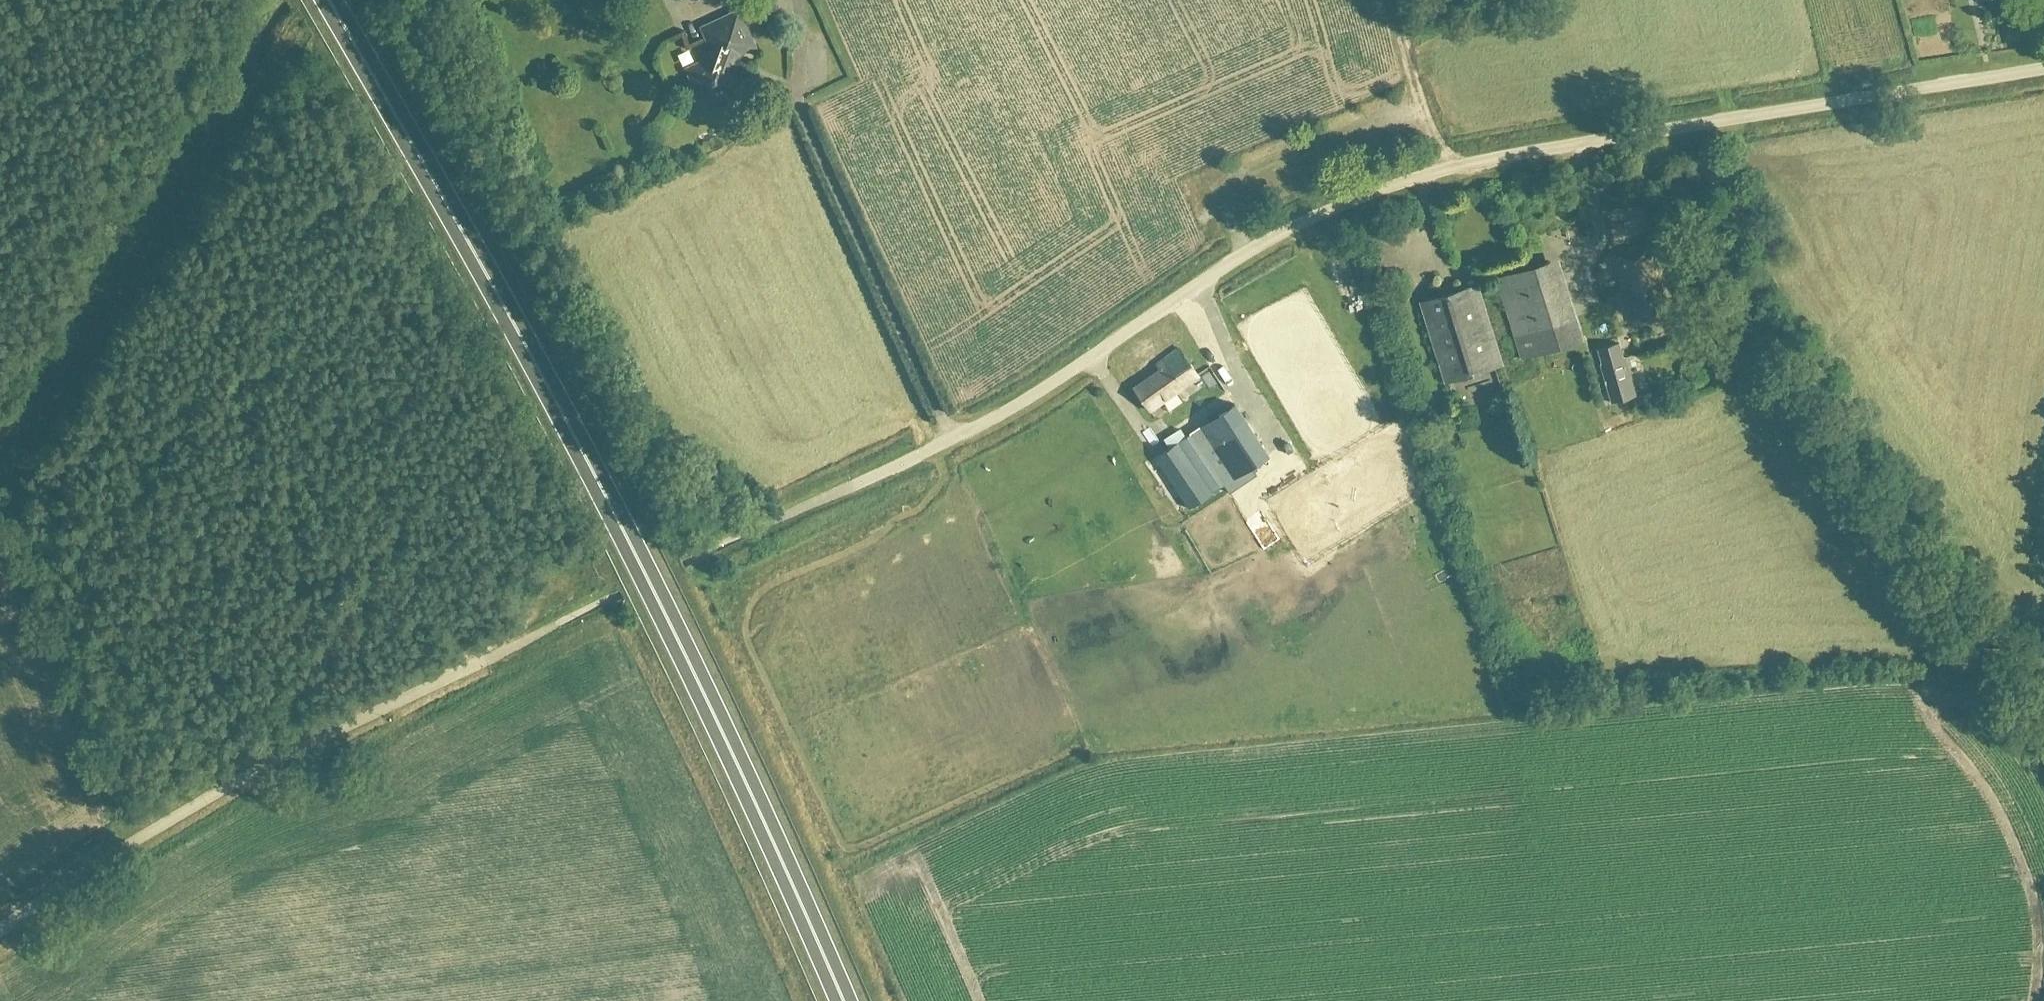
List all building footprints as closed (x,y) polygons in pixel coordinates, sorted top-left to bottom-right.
[(703,62),(689,68),(705,103),(736,89),(731,78),(740,52),(755,46),(739,11),(704,27),(711,41),(703,62)] [(1657,244),(1616,257),(1636,322),(1677,309),(1657,244)] [(1497,279),(1522,359),(1572,344),(1547,264),(1497,279)] [(1441,296),(1421,303),(1446,383),(1503,365),(1478,285),(1458,291),(1456,286),(1440,291),(1441,296)] [(1625,357),(1620,342),(1601,348),(1606,363),(1604,363),(1615,401),(1638,394),(1627,356),(1625,357)] [(1150,409),(1200,375),(1180,347),(1157,363),(1161,368),(1134,386),(1150,409)] [(1273,401),(1282,417),(1334,386),(1316,357),(1281,378),(1289,391),(1273,401)] [(1268,454),(1234,405),(1201,427),(1235,477),(1268,454)] [(1213,489),(1223,483),(1190,433),(1180,439),(1213,489)] [(1189,507),(1212,491),(1178,440),(1155,456),(1189,507)]
